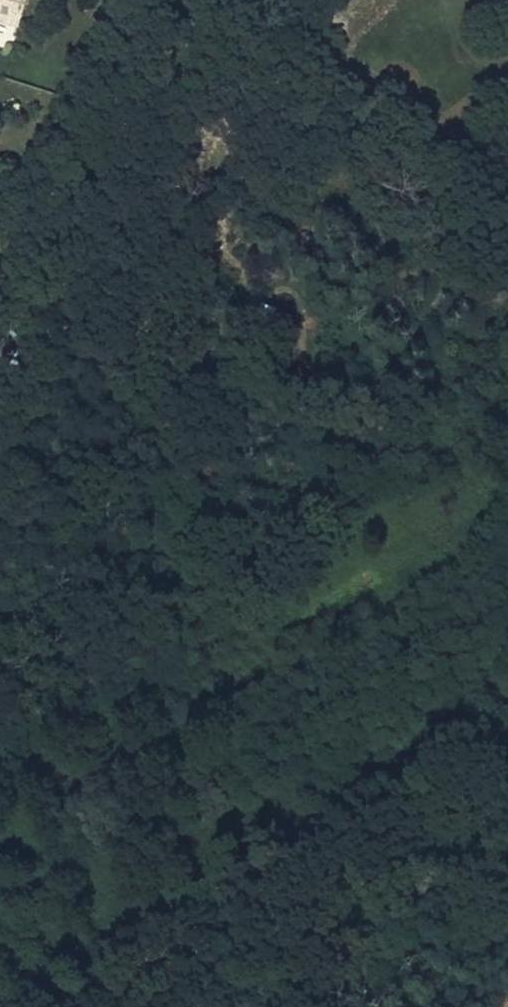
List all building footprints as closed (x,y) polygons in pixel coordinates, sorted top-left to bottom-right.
[(27,0),(0,0),(0,21),(19,26),(27,0)] [(28,219),(3,207),(0,214),(25,225),(28,219)]
